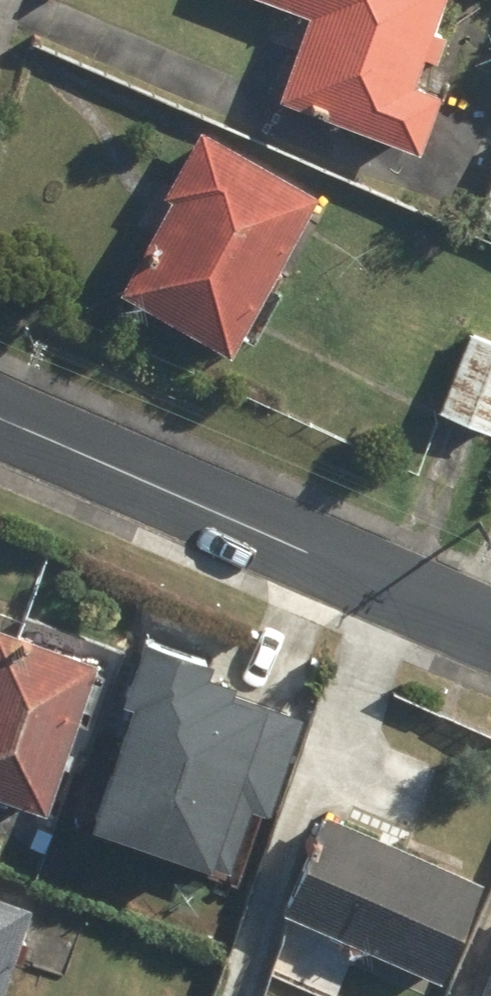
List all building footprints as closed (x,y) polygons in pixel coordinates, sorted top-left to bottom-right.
[(422,55),(438,60),(449,30),(433,24),(442,0),(280,0),(314,13),(283,98),(393,138),(418,147),(440,87),(414,78),(422,55)] [(199,128),(165,193),(171,196),(121,291),(235,351),(320,192),(199,128)] [(478,204),(490,210),(490,174),(478,204)] [(471,330),(440,407),(490,427),(490,337),(471,330)] [(92,677),(98,658),(0,624),(0,792),(46,808),(78,717),(88,720),(102,680),(92,677)] [(216,655),(147,630),(124,693),(135,697),(92,816),(236,867),(258,805),(268,809),(301,715),(264,702),(265,699),(231,687),(236,675),(211,667),(216,655)] [(327,814),(285,907),(440,975),(481,883),(327,814)] [(34,906),(0,894),(0,995),(3,995),(34,906)] [(480,992),(490,995),(490,966),(480,992)]
